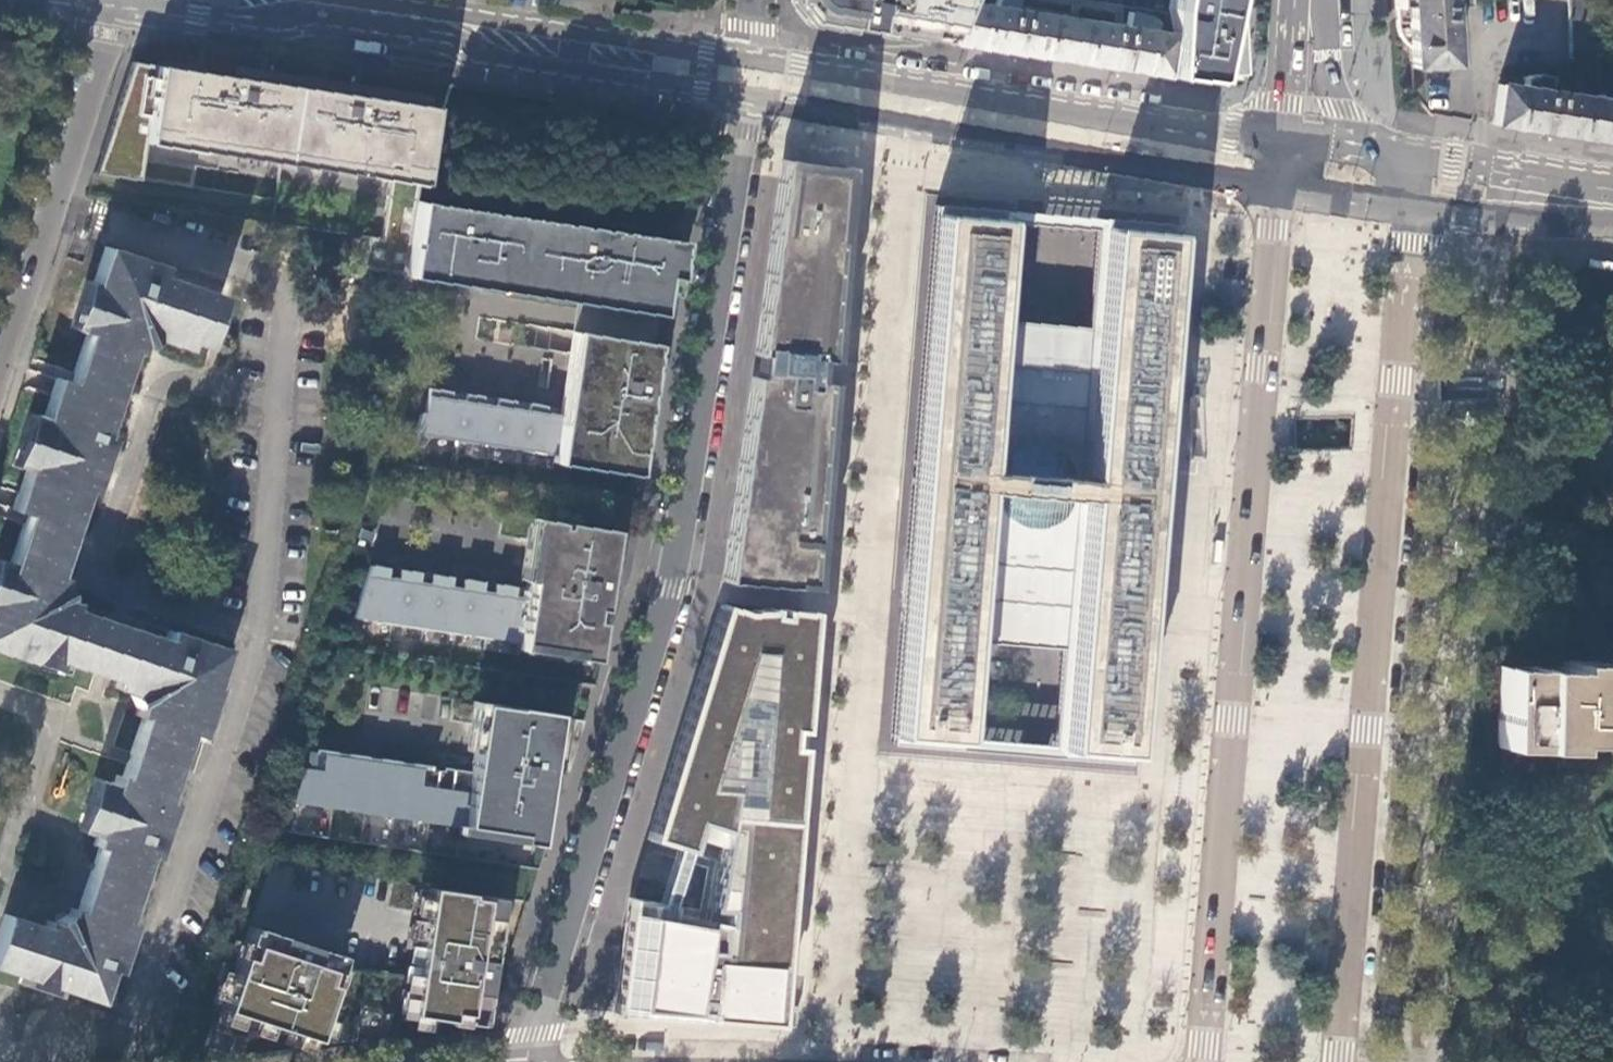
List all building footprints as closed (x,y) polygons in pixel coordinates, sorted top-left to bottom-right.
[(788,1),(807,21),(837,26),(912,36),(927,38),(928,35),(951,38),(964,3),(965,0),(788,0),(788,1)] [(991,7),(1011,10),(1012,0),(994,0),(991,7)] [(1171,0),(1170,12),(1173,35),(1166,75),(1219,83),(1221,71),(1236,70),(1234,32),(1232,0),(1171,0)] [(1405,0),(1393,0),(1393,2),(1395,24),(1397,32),(1400,37),(1405,43),(1408,45),(1405,0)] [(1408,45),(1409,67),(1452,65),(1448,6),(1448,0),(1405,0),(1408,45)] [(1059,58),(1065,18),(1011,10),(991,7),(964,3),(951,38),(949,41),(1006,50),(1059,58)] [(1139,14),(1126,12),(1124,27),(1150,31),(1152,22),(1150,20),(1148,19),(1147,17),(1145,16),(1143,15),(1141,14),(1139,14)] [(1107,66),(1166,75),(1173,35),(1150,31),(1124,27),(1065,18),(1059,58),(1107,66)] [(191,187),(194,165),(140,157),(144,134),(390,171),(380,240),(373,238),(368,238),(358,268),(399,274),(405,275),(406,268),(414,202),(429,95),(329,82),(328,91),(307,88),(308,79),(278,75),(276,83),(255,80),(256,71),(235,68),(233,77),(131,62),(98,159),(93,173),(191,187)] [(278,75),(256,71),(255,80),(276,83),(278,75)] [(1520,77),(1519,86),(1544,90),(1547,75),(1535,73),(1531,73),(1530,73),(1528,73),(1527,74),(1526,74),(1525,74),(1523,75),(1520,77)] [(329,82),(308,79),(307,88),(328,91),(329,82)] [(1600,139),(1600,98),(1544,90),(1519,86),(1497,83),(1491,122),(1540,130),(1600,139)] [(1600,94),(1600,98),(1600,139),(1612,141),(1612,96),(1600,94)] [(810,588),(826,382),(822,382),(824,360),(828,360),(843,169),(777,159),(751,354),(757,354),(756,366),(754,376),(748,375),(721,581),(810,588)] [(680,239),(414,202),(406,268),(659,306),(664,276),(675,278),(680,239)] [(1140,596),(1141,584),(1142,575),(1143,557),(1170,224),(935,205),(891,744),(1126,763),(1139,612),(1140,596)] [(104,247),(77,329),(86,332),(72,371),(71,376),(69,381),(56,377),(53,386),(50,395),(40,424),(33,422),(21,459),(28,462),(18,491),(15,499),(12,508),(26,513),(24,517),(22,523),(9,562),(0,559),(0,652),(23,660),(26,651),(92,673),(98,675),(133,686),(130,696),(133,702),(136,707),(138,708),(136,716),(142,718),(129,757),(127,763),(122,778),(116,776),(111,791),(99,787),(85,827),(98,831),(93,846),(98,848),(93,865),(77,912),(71,910),(69,917),(66,916),(60,919),(55,921),(54,924),(47,921),(45,928),(4,914),(0,926),(0,969),(73,994),(76,987),(100,995),(117,943),(125,946),(133,922),(125,920),(138,882),(147,853),(155,856),(163,832),(173,801),(166,799),(174,774),(189,729),(197,731),(224,648),(167,629),(164,639),(115,622),(71,608),(73,602),(65,599),(66,596),(63,590),(61,585),(59,585),(62,577),(55,575),(69,533),(71,527),(83,490),(91,493),(94,483),(96,476),(99,468),(109,438),(102,435),(114,399),(116,391),(130,350),(136,352),(139,345),(141,346),(146,343),(151,340),(154,331),(203,347),(220,296),(158,276),(161,266),(104,247)] [(659,306),(406,268),(405,275),(576,302),(658,314),(659,306)] [(576,302),(572,331),(616,338),(653,343),(658,314),(576,302)] [(635,467),(653,343),(616,338),(572,331),(561,407),(559,415),(554,455),(635,467)] [(423,413),(419,412),(412,434),(458,440),(464,400),(463,400),(449,398),(450,391),(427,388),(423,413)] [(450,391),(449,398),(463,400),(465,393),(450,391)] [(481,403),(482,396),(465,393),(463,400),(464,400),(458,440),(489,445),(496,405),(495,405),(481,403)] [(496,398),(482,396),(481,403),(495,405),(496,398)] [(513,408),(514,400),(496,398),(495,405),(496,405),(489,445),(521,450),(527,410),(513,408)] [(528,403),(514,400),(513,408),(527,410),(528,403)] [(544,412),(545,405),(528,403),(527,410),(521,450),(553,455),(554,455),(559,415),(558,415),(544,412)] [(561,407),(545,405),(544,412),(558,415),(559,415),(561,407)] [(635,467),(554,455),(552,462),(634,474),(635,467)] [(537,518),(529,517),(520,579),(527,580),(537,518)] [(518,642),(593,653),(612,529),(564,522),(537,518),(527,580),(526,588),(525,597),(518,642)] [(1223,544),(1216,543),(1214,565),(1222,565),(1223,544)] [(368,564),(351,617),(391,623),(397,578),(386,576),(388,567),(368,564)] [(388,567),(386,576),(397,578),(398,569),(388,567)] [(418,581),(419,572),(398,569),(397,578),(391,623),(422,627),(429,582),(428,582),(418,581)] [(419,572),(418,581),(428,582),(430,574),(419,572)] [(450,585),(451,577),(430,574),(428,582),(429,582),(422,627),(454,632),(461,587),(460,587),(450,585)] [(451,577),(450,585),(460,587),(462,578),(451,577)] [(481,590),(482,582),(462,578),(460,587),(461,587),(454,632),(486,637),(493,592),(492,592),(481,590)] [(482,582),(481,590),(492,592),(493,583),(482,582)] [(513,595),(514,586),(493,583),(492,592),(493,592),(486,637),(518,642),(525,597),(513,595)] [(514,586),(513,595),(525,597),(526,588),(514,586)] [(736,609),(720,600),(645,840),(673,848),(665,874),(657,899),(627,895),(620,946),(614,989),(612,1009),(775,1026),(784,901),(807,602),(775,599),(775,606),(736,609)] [(593,653),(518,642),(517,649),(592,661),(593,653)] [(1610,663),(1499,659),(1497,712),(1497,720),(1497,748),(1561,749),(1607,750),(1608,754),(1612,762),(1612,658),(1610,663)] [(473,701),(465,751),(473,752),(480,702),(473,701)] [(473,752),(470,772),(443,768),(442,771),(430,769),(431,766),(411,763),(410,766),(398,764),(399,761),(378,758),(378,761),(366,760),(367,756),(346,753),(346,757),(334,755),(334,752),(314,749),(314,753),(307,752),(304,768),(301,768),(290,800),(454,825),(535,837),(554,713),(514,707),(480,702),(473,752)] [(454,825),(453,832),(534,844),(535,837),(454,825)] [(203,1061),(233,1061),(239,1061),(253,1020),(312,1039),(310,1046),(355,1040),(360,1006),(479,1024),(496,910),(498,897),(426,886),(413,975),(338,964),(340,956),(249,925),(214,1030),(236,1038),(230,1055),(208,1048),(203,1061)]
